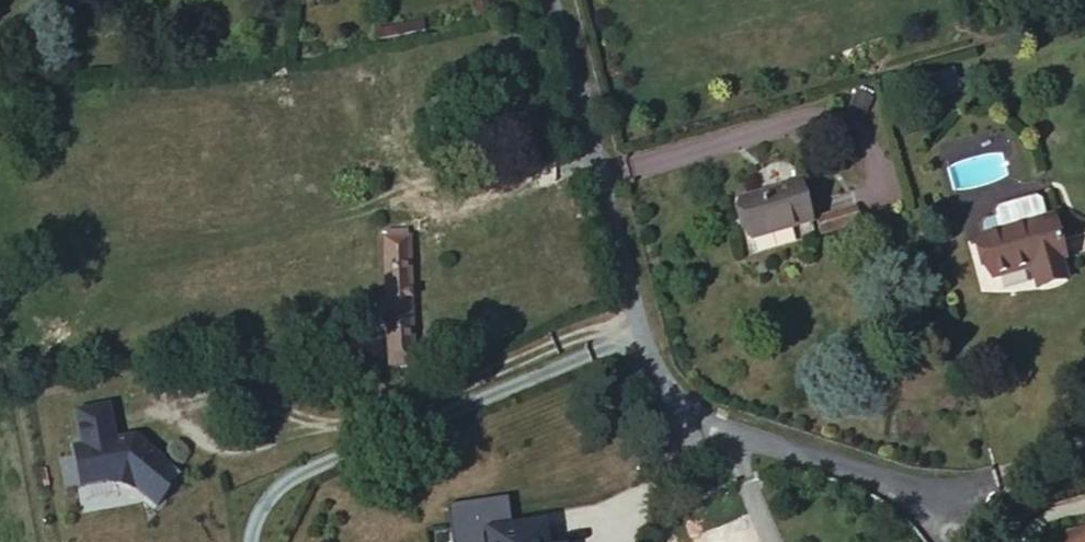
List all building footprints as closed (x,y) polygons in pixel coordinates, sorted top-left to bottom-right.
[(809,186),(747,205),(758,246),(821,225),(809,186)] [(991,214),(995,228),(1041,215),(1036,196),(1030,193),(993,203),(989,209),(991,214)] [(975,233),(973,234),(984,276),(1022,266),(1030,286),(1058,277),(1051,258),(1059,254),(1048,213),(1041,215),(995,228),(975,233)] [(973,223),(975,233),(995,228),(991,214),(975,217),(973,223)] [(376,253),(381,386),(412,385),(409,253),(376,253)] [(124,394),(34,408),(56,483),(124,476),(152,502),(181,461),(120,436),(124,394)] [(1067,509),(1077,541),(1084,541),(1084,503),(1067,509)]
